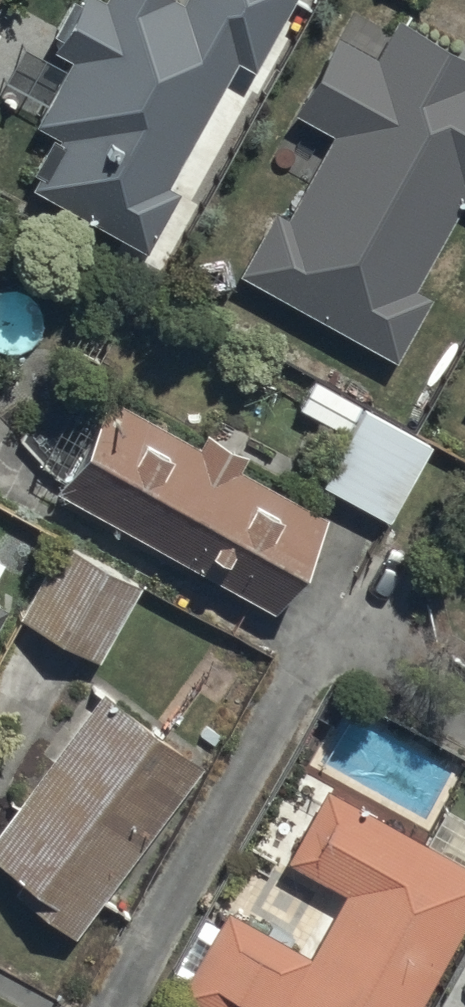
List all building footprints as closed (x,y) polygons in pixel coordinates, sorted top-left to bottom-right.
[(23,180),(135,237),(230,55),(249,65),(283,0),(93,0),(33,115),(52,124),(23,180)] [(239,263),(389,353),(427,289),(408,278),(464,186),(464,55),(394,12),(373,47),(337,25),(290,104),(323,123),(239,263)] [(43,480),(265,602),(319,503),(98,381),(43,480)] [(361,417),(362,414),(313,388),(297,418),(345,445),(318,496),(390,535),(431,458),(361,417)] [(19,614),(94,653),(133,580),(58,541),(19,614)] [(68,927),(199,754),(104,682),(0,818),(0,875),(68,927)] [(275,1006),(407,1006),(464,905),(464,862),(324,782),(285,851),(344,884),(306,950),(223,904),(175,989),(206,1006),(270,1006),(271,1005),(275,1006)]
